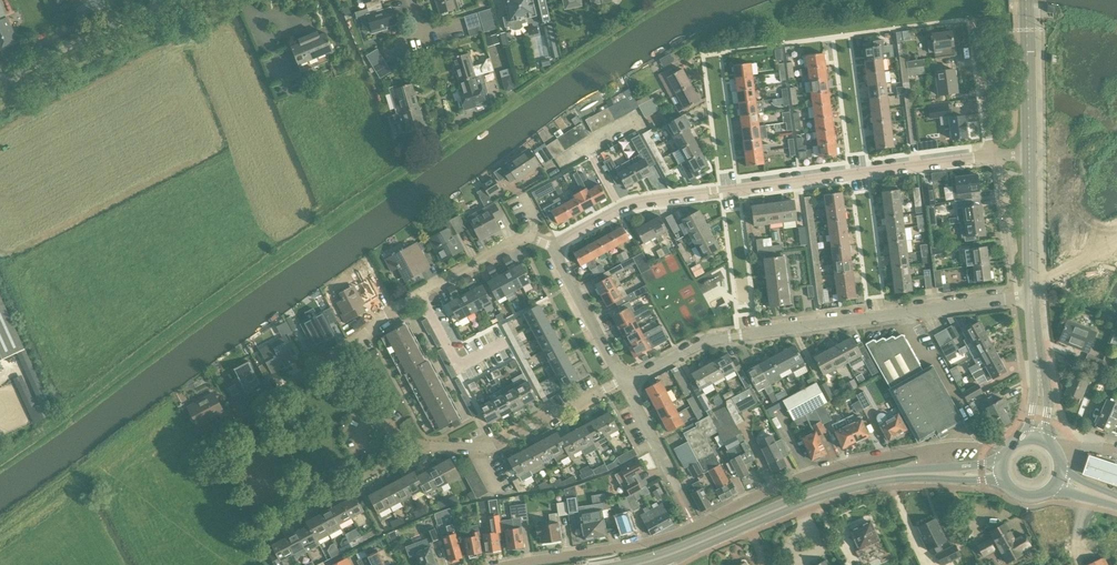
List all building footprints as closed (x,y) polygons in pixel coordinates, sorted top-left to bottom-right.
[(363,3),(366,2),(368,8),(381,5),(380,4),(379,0),(362,0),(363,3)] [(456,8),(453,0),(436,0),(440,13),(456,8)] [(509,16),(504,18),(506,27),(511,26),(512,30),(515,30),(520,29),(523,27),(522,23),(526,23),(525,19),(539,15),(541,24),(551,22),(546,0),(505,0),(509,16)] [(17,40),(7,18),(0,4),(0,47),(17,40)] [(368,9),(355,13),(357,19),(367,16),(373,33),(387,29),(386,27),(395,24),(390,8),(383,11),(381,5),(368,8),(368,9)] [(1047,13),(1050,13),(1056,14),(1055,6),(1047,5),(1047,13)] [(478,12),(479,15),(484,33),(498,28),(492,8),(478,12)] [(478,26),(479,26),(481,26),(478,18),(477,13),(464,16),(468,29),(478,26)] [(560,56),(553,25),(543,27),(548,48),(551,47),(554,58),(560,56)] [(478,26),(468,29),(470,36),(482,32),(481,26),(479,26),(478,26)] [(932,40),(927,41),(928,54),(934,53),(935,59),(955,56),(954,47),(951,31),(932,34),(932,40)] [(291,48),(301,72),(329,60),(326,53),(332,50),(326,34),(319,36),(317,32),(298,40),(300,44),(291,48)] [(506,33),(500,34),(503,48),(509,46),(506,33)] [(496,34),(485,38),(488,47),(499,43),(496,34)] [(890,58),(889,52),(885,53),(883,40),(873,41),(873,47),(863,48),(865,61),(882,59),(890,58)] [(366,56),(370,62),(381,56),(377,50),(366,56)] [(457,57),(451,59),(458,82),(476,77),(479,76),(483,75),(482,74),(495,70),(491,58),(484,60),(482,64),(479,65),(473,66),(469,53),(458,57),(458,56),(456,56),(457,57)] [(806,56),(807,69),(825,66),(824,53),(806,56)] [(381,56),(370,62),(373,68),(384,61),(381,56)] [(865,61),(866,74),(884,71),(882,59),(865,61)] [(923,59),(906,62),(907,68),(907,69),(923,67),(924,67),(923,59)] [(376,73),(388,67),(384,61),(373,68),(376,73)] [(750,63),(733,65),(735,78),(752,76),(750,63)] [(827,79),(825,66),(807,69),(800,70),(800,76),(808,75),(809,81),(827,79)] [(388,67),(376,73),(380,79),(391,73),(388,67)] [(923,67),(907,69),(908,76),(925,74),(924,67),(923,67)] [(509,69),(499,72),(505,91),(515,88),(509,69)] [(691,85),(682,69),(673,74),(671,70),(659,76),(669,95),(674,92),(675,94),(681,91),(691,85)] [(938,96),(957,93),(954,70),(935,73),(938,96)] [(866,74),(868,86),(885,84),(884,71),(866,74)] [(476,77),(458,82),(461,91),(459,91),(464,109),(474,106),(474,108),(476,108),(486,105),(488,102),(486,95),(488,92),(485,84),(483,75),(479,76),(476,77)] [(752,76),(735,78),(737,91),(751,89),(754,88),(752,76)] [(809,81),(811,94),(828,92),(827,79),(809,81)] [(396,114),(401,112),(401,113),(408,111),(418,108),(412,84),(396,89),(395,86),(388,88),(396,114)] [(868,86),(870,99),(887,97),(885,84),(868,86)] [(681,91),(675,94),(681,103),(675,106),(678,112),(699,101),(691,85),(681,91)] [(751,89),(737,91),(738,103),(755,101),(754,88),(751,89)] [(811,94),(812,106),(830,104),(828,92),(811,94)] [(639,107),(638,106),(632,94),(626,97),(633,111),(639,107)] [(910,94),(904,94),(906,107),(912,106),(910,94)] [(626,97),(620,100),(627,114),(633,111),(626,97)] [(870,99),(871,111),(888,109),(887,97),(870,99)] [(641,112),(655,105),(652,99),(638,106),(639,107),(641,112)] [(1103,109),(1116,120),(1116,104),(1111,99),(1103,109)] [(614,104),(621,117),(627,114),(620,100),(614,104)] [(755,101),(738,103),(740,116),(757,114),(757,113),(764,112),(762,101),(762,100),(755,101)] [(621,117),(614,104),(608,107),(615,120),(621,117)] [(812,106),(814,119),(832,117),(830,104),(812,106)] [(655,105),(641,112),(644,118),(658,110),(655,105)] [(912,106),(906,107),(907,120),(914,119),(912,106)] [(947,106),(929,109),(930,119),(940,118),(941,125),(950,124),(952,140),(966,138),(963,116),(950,118),(950,116),(949,116),(947,106)] [(615,120),(608,107),(599,112),(606,125),(615,120)] [(425,130),(418,108),(408,111),(401,113),(401,112),(396,114),(387,117),(390,125),(398,122),(401,129),(405,128),(408,136),(425,130)] [(871,111),(873,124),(890,122),(888,109),(871,111)] [(1095,119),(1113,133),(1116,129),(1116,120),(1103,109),(1095,119)] [(606,125),(599,112),(595,114),(602,127),(606,125)] [(785,123),(791,122),(789,112),(782,113),(783,123),(785,123)] [(590,116),(597,130),(602,127),(595,114),(590,116)] [(757,114),(740,116),(742,129),(759,126),(757,114)] [(576,116),(571,120),(575,125),(580,121),(576,116)] [(597,130),(590,116),(585,119),(592,132),(597,130)] [(681,116),(665,125),(672,137),(688,128),(688,129),(692,127),(687,119),(684,121),(681,116)] [(814,119),(816,132),(833,129),(832,117),(814,119)] [(914,119),(907,120),(909,132),(915,131),(914,119)] [(1095,119),(1088,129),(1106,143),(1113,133),(1095,119)] [(575,126),(582,138),(588,134),(581,122),(575,126)] [(873,124),(875,137),(892,134),(890,122),(873,124)] [(759,126),(742,129),(743,141),(760,139),(767,138),(765,125),(759,126)] [(582,138),(575,126),(569,130),(572,135),(576,142),(582,138)] [(688,128),(672,137),(679,149),(694,141),(688,129),(688,128)] [(835,142),(833,129),(816,132),(817,140),(810,140),(811,145),(817,144),(835,142)] [(572,135),(569,130),(563,134),(570,146),(576,142),(572,135)] [(642,134),(651,149),(656,146),(648,131),(642,134)] [(915,131),(909,132),(910,145),(917,144),(917,143),(915,131)] [(570,146),(563,134),(556,138),(564,149),(566,148),(570,146)] [(893,147),(892,134),(875,137),(876,149),(893,147)] [(640,154),(628,161),(638,180),(651,173),(648,168),(655,164),(647,149),(639,135),(632,140),(639,153),(640,154)] [(564,149),(556,138),(551,142),(559,153),(564,149)] [(760,139),(743,141),(745,153),(762,151),(770,150),(769,143),(761,144),(760,139)] [(694,141),(679,149),(685,161),(701,153),(694,141)] [(937,141),(927,142),(928,150),(938,149),(937,141)] [(551,142),(546,145),(553,157),(559,153),(551,142)] [(819,157),(837,155),(835,142),(817,144),(819,157)] [(546,145),(540,149),(548,160),(553,157),(546,145)] [(651,149),(657,161),(663,158),(656,146),(651,149)] [(500,168),(501,170),(497,173),(502,179),(506,177),(510,183),(539,164),(529,149),(500,168)] [(540,149),(535,152),(542,164),(548,160),(540,149)] [(807,159),(807,157),(806,150),(798,151),(800,160),(807,159)] [(762,151),(745,153),(747,166),(764,164),(762,151)] [(685,161),(680,164),(689,180),(700,175),(697,171),(708,165),(701,153),(685,161)] [(605,162),(604,162),(605,165),(608,170),(612,178),(616,185),(623,182),(626,187),(638,180),(628,161),(616,167),(611,158),(605,162)] [(663,158),(657,161),(664,173),(669,170),(663,158)] [(945,179),(944,172),(931,174),(932,181),(945,179)] [(579,175),(574,178),(578,184),(582,182),(579,175)] [(977,175),(951,178),(954,193),(955,201),(958,201),(966,200),(971,199),(970,192),(971,192),(979,191),(978,184),(977,175)] [(494,178),(482,185),(488,194),(499,187),(494,178)] [(551,182),(543,186),(547,193),(554,189),(551,183),(551,182)] [(581,190),(573,194),(575,198),(582,210),(594,204),(587,191),(586,188),(582,182),(578,184),(581,190)] [(600,184),(587,191),(594,204),(606,197),(600,184)] [(562,193),(558,185),(555,187),(554,187),(555,189),(558,195),(562,193)] [(932,186),(923,187),(925,205),(925,206),(935,205),(935,204),(932,186)] [(883,192),(882,192),(884,206),(901,203),(903,203),(903,198),(900,199),(899,190),(891,191),(891,188),(882,189),(883,192)] [(824,195),(826,208),(843,206),(842,193),(824,195)] [(554,203),(543,209),(550,220),(554,218),(557,224),(570,217),(563,204),(562,201),(559,197),(553,201),(554,203)] [(495,221),(501,218),(493,203),(490,198),(485,201),(487,206),(467,216),(480,240),(500,230),(495,221)] [(575,198),(563,204),(570,217),(582,210),(575,198)] [(958,201),(955,201),(956,209),(957,218),(958,223),(960,223),(982,220),(980,205),(972,206),(967,207),(966,200),(958,201)] [(781,215),(782,223),(796,221),(794,201),(780,203),(781,215)] [(781,215),(780,203),(766,205),(768,216),(769,225),(782,223),(781,215)] [(901,203),(884,206),(885,218),(902,216),(901,203)] [(768,216),(766,205),(752,206),(754,226),(769,225),(768,216)] [(826,208),(827,221),(845,219),(843,206),(826,208)] [(689,233),(706,223),(699,210),(681,220),(689,233)] [(671,214),(665,217),(673,233),(679,230),(671,214)] [(462,249),(455,235),(466,229),(459,215),(443,224),(446,230),(430,238),(441,260),(462,249)] [(664,240),(661,234),(667,231),(659,216),(647,223),(648,227),(654,237),(656,237),(659,243),(664,240)] [(902,216),(885,218),(887,231),(904,228),(902,216)] [(827,221),(829,234),(847,232),(845,219),(827,221)] [(982,220),(960,223),(962,237),(964,237),(965,241),(971,240),(979,239),(978,235),(984,234),(982,220)] [(648,227),(647,223),(634,229),(642,244),(654,237),(648,227)] [(706,223),(689,233),(695,245),(713,235),(706,223)] [(800,245),(807,244),(804,226),(797,227),(800,245)] [(614,241),(616,246),(628,239),(622,227),(610,234),(614,241)] [(904,228),(887,231),(888,243),(906,241),(904,228)] [(829,234),(831,248),(848,245),(847,232),(829,234)] [(614,241),(610,234),(598,240),(604,252),(616,246),(614,241)] [(713,235),(695,245),(702,257),(720,247),(713,235)] [(772,252),(772,246),(763,248),(762,239),(756,240),(758,254),(772,252)] [(590,255),(592,259),(597,256),(604,252),(598,240),(585,247),(590,255)] [(906,241),(888,243),(890,256),(907,254),(906,241)] [(415,260),(423,255),(417,243),(386,259),(397,280),(403,276),(405,280),(421,271),(415,260)] [(676,245),(681,253),(686,250),(681,243),(676,245)] [(660,248),(664,255),(671,252),(667,245),(660,248)] [(831,248),(832,261),(850,258),(848,245),(831,248)] [(946,246),(936,248),(931,248),(931,255),(947,253),(946,246)] [(590,255),(585,247),(573,253),(580,265),(586,262),(594,276),(600,273),(596,267),(596,266),(592,259),(590,255)] [(988,264),(986,247),(968,250),(968,249),(962,249),(963,262),(965,262),(966,267),(985,264),(988,264)] [(664,255),(660,248),(656,251),(660,258),(664,255)] [(690,259),(686,250),(681,253),(685,262),(690,259)] [(642,252),(639,254),(633,257),(641,273),(651,268),(649,264),(642,252)] [(907,254),(890,256),(892,268),(909,266),(907,254)] [(783,257),(763,260),(764,268),(765,275),(785,273),(784,265),(783,257)] [(832,261),(834,274),(852,272),(850,258),(832,261)] [(513,263),(510,264),(522,287),(531,282),(521,264),(515,267),(513,263)] [(509,270),(504,273),(514,291),(522,287),(510,264),(507,266),(509,270)] [(604,279),(594,284),(600,295),(615,287),(621,284),(615,273),(623,269),(620,264),(606,271),(602,274),(604,279)] [(596,266),(596,267),(600,273),(604,271),(601,264),(596,266)] [(985,264),(966,267),(968,283),(990,280),(988,264),(985,264)] [(909,266),(892,268),(893,281),(909,279),(910,278),(909,266)] [(940,270),(934,271),(936,287),(942,286),(940,270)] [(496,272),(493,273),(505,296),(514,291),(504,273),(498,276),(496,272)] [(834,274),(836,287),(853,285),(852,272),(834,274)] [(493,279),(487,282),(497,300),(505,296),(493,273),(490,275),(493,279)] [(785,273),(765,275),(766,283),(768,291),(788,288),(786,280),(785,273)] [(909,279),(893,281),(895,293),(912,291),(910,278),(909,279)] [(361,298),(367,295),(361,282),(341,292),(343,297),(342,297),(343,299),(338,302),(344,313),(342,314),(345,321),(365,311),(361,304),(364,303),(361,298)] [(474,284),(471,285),(483,308),(491,303),(481,285),(479,286),(476,288),(474,284)] [(615,287),(600,295),(606,306),(618,300),(621,306),(629,301),(640,295),(640,296),(649,291),(646,285),(633,292),(627,295),(621,284),(615,287)] [(470,290),(464,293),(475,312),(483,308),(471,285),(468,287),(470,290)] [(855,298),(853,285),(836,287),(837,300),(855,298)] [(788,288),(768,291),(770,307),(790,304),(788,288)] [(457,292),(454,294),(466,317),(475,312),(464,293),(459,296),(457,292)] [(454,294),(451,295),(453,299),(448,302),(458,321),(466,317),(454,294)] [(0,296),(0,361),(19,353),(42,404),(34,407),(20,377),(14,380),(34,422),(34,423),(54,413),(0,296)] [(623,310),(611,316),(617,326),(633,318),(637,316),(634,311),(629,301),(621,306),(623,310)] [(524,313),(530,326),(546,317),(539,305),(524,313)] [(309,349),(334,336),(328,324),(336,320),(330,308),(301,323),(310,340),(305,342),(309,349)] [(633,318),(617,326),(623,337),(632,332),(639,328),(636,323),(654,313),(651,308),(637,316),(633,318)] [(530,326),(537,338),(552,329),(546,317),(530,326)] [(389,343),(411,330),(406,320),(392,328),(393,330),(385,335),(389,343)] [(502,325),(509,337),(513,335),(506,322),(502,325)] [(969,323),(960,328),(965,339),(962,340),(965,345),(985,335),(978,322),(971,326),(969,323)] [(1087,353),(1095,334),(1066,322),(1058,341),(1087,353)] [(632,332),(623,337),(628,347),(642,339),(652,335),(662,330),(659,325),(642,334),(639,328),(632,332)] [(945,329),(952,341),(957,338),(951,326),(945,329)] [(537,338),(543,350),(559,341),(552,329),(537,338)] [(952,341),(945,329),(940,332),(946,344),(952,341)] [(395,353),(416,340),(411,330),(389,343),(395,353)] [(642,339),(628,347),(634,358),(650,349),(661,343),(667,340),(662,330),(652,335),(642,339)] [(946,344),(940,332),(934,336),(940,347),(944,345),(946,344)] [(509,337),(515,349),(519,347),(513,335),(509,337)] [(874,341),(872,341),(865,345),(889,389),(888,389),(910,429),(913,427),(919,438),(932,431),(936,437),(963,422),(931,365),(922,370),(902,336),(900,335),(894,339),(893,338),(891,337),(884,341),(883,340),(881,339),(875,343),(874,341)] [(965,345),(958,349),(958,350),(961,355),(969,351),(972,357),(978,354),(992,347),(985,335),(965,345)] [(266,363),(258,367),(264,376),(271,372),(271,373),(295,361),(289,350),(292,348),(286,336),(265,347),(259,350),(266,363)] [(852,337),(838,344),(839,347),(847,362),(848,362),(851,367),(864,360),(872,375),(877,372),(861,342),(856,345),(852,337)] [(400,363),(422,350),(416,340),(395,353),(400,363)] [(543,350),(549,362),(565,354),(559,341),(543,350)] [(838,344),(826,351),(828,354),(836,368),(847,362),(839,347),(838,344)] [(944,345),(940,347),(945,357),(950,354),(944,345)] [(795,346),(782,353),(786,361),(790,369),(793,373),(793,372),(806,366),(803,362),(795,346)] [(515,349),(522,361),(526,359),(519,347),(515,349)] [(976,364),(968,369),(971,374),(975,372),(998,359),(992,347),(978,354),(972,357),(976,364)] [(406,373),(427,360),(422,350),(400,363),(406,373)] [(821,351),(811,356),(819,370),(821,369),(824,375),(830,372),(832,376),(839,373),(836,368),(828,354),(826,351),(822,353),(821,351)] [(950,354),(945,357),(948,361),(957,357),(954,352),(950,354)] [(782,353),(771,359),(779,374),(790,369),(786,361),(782,353)] [(549,362),(556,374),(572,366),(565,354),(549,362)] [(1108,363),(1111,357),(1105,354),(1102,360),(1087,354),(1084,363),(1101,370),(1100,372),(1106,374),(1110,364),(1108,363)] [(752,387),(736,359),(732,361),(728,355),(716,361),(724,377),(736,371),(746,390),(752,387)] [(414,381),(435,369),(430,359),(427,361),(427,360),(406,373),(406,374),(409,373),(414,381)] [(512,368),(519,365),(515,359),(509,362),(512,368)] [(522,361),(528,373),(532,371),(526,359),(522,361)] [(771,359),(759,365),(760,368),(767,381),(769,385),(781,379),(779,375),(779,374),(771,359)] [(975,372),(971,374),(974,379),(982,374),(987,381),(992,378),(1005,371),(998,359),(975,372)] [(239,376),(223,384),(232,401),(246,393),(245,392),(260,384),(260,383),(259,383),(248,361),(249,361),(248,361),(234,368),(234,369),(235,368),(239,376)] [(712,382),(713,383),(724,377),(716,361),(704,367),(710,377),(712,382)] [(760,368),(759,365),(747,371),(758,391),(764,387),(768,395),(773,392),(767,381),(760,368)] [(556,374),(562,386),(578,378),(572,366),(556,374)] [(956,366),(949,370),(956,382),(963,379),(956,366)] [(712,382),(710,377),(704,367),(692,374),(696,382),(691,384),(706,412),(712,409),(710,406),(709,405),(707,403),(708,400),(704,394),(703,393),(701,389),(713,383),(712,382)] [(492,372),(495,378),(501,375),(498,368),(492,372)] [(419,391),(441,379),(435,369),(414,381),(419,391)] [(1080,398),(1089,375),(1075,370),(1066,393),(1080,398)] [(528,373),(532,380),(534,385),(539,383),(532,371),(528,373)] [(679,371),(673,374),(679,385),(685,382),(679,371)] [(495,378),(492,372),(485,375),(489,381),(495,378)] [(793,373),(787,375),(791,382),(797,379),(793,372),(793,373)] [(525,378),(514,385),(516,388),(523,402),(524,404),(536,398),(528,382),(526,378),(525,378)] [(424,401),(446,389),(441,379),(419,391),(424,401)] [(857,386),(853,379),(844,384),(847,391),(857,386)] [(645,388),(651,399),(666,391),(660,380),(645,388)] [(477,387),(474,381),(468,385),(471,391),(477,387)] [(688,389),(685,382),(679,385),(685,396),(690,393),(688,389)] [(534,385),(540,396),(541,398),(545,396),(539,383),(534,385)] [(826,402),(818,387),(816,383),(783,401),(793,420),(804,414),(810,426),(820,420),(814,409),(822,404),(823,405),(827,402),(826,402)] [(513,384),(501,390),(504,395),(512,410),(512,411),(514,413),(521,409),(520,407),(524,404),(523,402),(516,388),(514,385),(513,384)] [(826,402),(833,398),(825,384),(818,387),(826,402)] [(983,393),(978,384),(962,393),(967,402),(983,393)] [(740,414),(759,403),(751,388),(732,398),(740,414)] [(430,411),(452,399),(446,389),(424,401),(430,411)] [(501,390),(489,396),(492,401),(492,402),(500,417),(512,411),(512,410),(504,395),(501,390)] [(735,396),(732,390),(723,395),(726,401),(735,396)] [(784,390),(775,395),(778,401),(787,396),(784,390)] [(651,399),(657,410),(672,402),(666,391),(651,399)] [(856,395),(864,409),(872,404),(864,391),(856,395)] [(197,425),(223,412),(213,394),(188,407),(197,425)] [(1002,408),(1006,406),(1002,398),(994,403),(990,396),(978,403),(981,409),(985,407),(997,429),(1010,422),(1002,408)] [(686,400),(689,407),(696,403),(692,397),(686,400)] [(720,398),(713,401),(716,407),(721,404),(722,401),(720,398)] [(435,422),(457,409),(452,399),(430,411),(435,422)] [(1116,434),(1116,405),(1107,400),(1095,426),(1110,432),(1110,431),(1116,434)] [(492,401),(480,407),(489,423),(500,417),(492,402),(492,401)] [(863,409),(858,401),(852,404),(857,413),(863,409)] [(657,410),(662,421),(677,413),(672,402),(657,410)] [(703,416),(696,403),(689,407),(696,420),(703,416)] [(773,413),(782,408),(779,403),(771,408),(773,413)] [(831,421),(823,405),(822,404),(814,409),(820,420),(823,425),(831,421)] [(688,442),(673,449),(684,469),(698,461),(704,473),(708,471),(717,489),(716,490),(721,501),(737,493),(731,482),(729,483),(706,438),(718,432),(727,451),(741,444),(745,441),(727,407),(695,423),(697,426),(683,433),(688,442)] [(451,421),(454,427),(461,423),(460,421),(462,419),(457,409),(435,422),(439,428),(451,421)] [(682,422),(686,420),(681,411),(677,413),(662,421),(668,432),(683,424),(682,422)] [(596,419),(605,437),(607,440),(611,438),(609,434),(618,430),(608,412),(596,419)] [(877,420),(888,440),(889,439),(892,440),(896,438),(896,435),(898,435),(897,434),(906,429),(898,414),(888,419),(886,415),(885,415),(885,414),(884,413),(882,413),(881,413),(880,413),(879,414),(878,414),(878,415),(877,415),(877,416),(877,417),(876,418),(876,419),(877,420)] [(847,425),(856,443),(870,436),(860,416),(854,418),(853,415),(844,419),(847,424),(847,425)] [(584,425),(595,447),(599,445),(597,441),(605,437),(596,419),(584,425)] [(820,420),(810,426),(814,432),(816,436),(817,436),(826,431),(823,425),(820,420)] [(596,449),(595,447),(584,425),(572,432),(574,437),(580,448),(581,450),(584,455),(596,449)] [(856,443),(847,425),(834,431),(843,449),(856,443)] [(573,454),(581,450),(580,448),(574,437),(572,432),(559,438),(566,451),(569,456),(571,460),(575,458),(573,454)] [(815,460),(820,458),(819,457),(825,454),(817,436),(816,436),(814,432),(802,438),(805,443),(812,460),(814,459),(815,460)] [(566,451),(559,438),(556,433),(545,439),(551,452),(554,457),(557,462),(569,456),(566,451)] [(787,468),(782,459),(788,456),(781,441),(775,444),(772,436),(760,442),(775,473),(787,468)] [(551,452),(545,439),(533,446),(543,463),(554,457),(551,452)] [(727,451),(726,452),(739,478),(749,473),(739,454),(744,451),(741,444),(727,451)] [(521,452),(530,470),(532,474),(545,467),(543,463),(533,446),(521,452)] [(621,464),(633,457),(637,455),(634,448),(617,457),(621,464)] [(530,470),(521,452),(508,459),(518,477),(519,476),(519,478),(512,482),(518,492),(527,490),(521,480),(525,478),(523,474),(530,470)] [(1089,454),(1083,474),(1116,485),(1116,464),(1089,454)] [(467,466),(473,463),(470,456),(464,459),(467,466)] [(439,457),(435,459),(438,464),(448,481),(448,482),(459,475),(449,458),(442,462),(439,457)] [(426,460),(422,462),(424,465),(427,470),(437,487),(437,488),(448,482),(448,481),(438,464),(431,468),(426,460)] [(608,471),(613,468),(615,467),(613,462),(605,466),(608,471)] [(630,495),(632,494),(644,487),(637,473),(641,471),(636,462),(621,470),(621,471),(615,474),(621,486),(624,485),(630,495)] [(464,474),(476,468),(473,463),(467,466),(461,469),(464,474)] [(693,477),(702,472),(697,463),(688,467),(693,477)] [(600,467),(593,471),(595,476),(603,473),(600,467)] [(476,468),(464,474),(467,480),(479,474),(476,468)] [(416,469),(413,471),(423,489),(425,494),(437,488),(437,487),(427,470),(419,474),(416,469)] [(403,471),(399,473),(402,478),(402,477),(411,494),(412,495),(423,489),(413,471),(406,475),(403,471)] [(479,474),(467,480),(470,486),(482,480),(479,474)] [(566,479),(569,484),(576,482),(573,476),(566,479)] [(392,477),(388,479),(390,484),(391,483),(401,501),(412,495),(411,494),(402,477),(402,478),(394,482),(392,477)] [(552,482),(555,487),(563,486),(569,484),(566,479),(560,482),(558,478),(552,482)] [(470,486),(472,491),(473,492),(479,489),(485,486),(482,480),(470,486)] [(555,487),(552,482),(546,485),(544,481),(537,484),(540,489),(555,487)] [(701,512),(712,506),(698,481),(692,484),(694,487),(689,490),(699,507),(701,512)] [(380,483),(376,485),(379,490),(380,490),(389,507),(390,507),(401,501),(391,483),(390,484),(383,488),(380,483)] [(485,486),(479,489),(473,492),(475,497),(476,498),(488,492),(485,486)] [(575,486),(564,490),(566,497),(577,495),(575,486)] [(632,494),(635,501),(649,493),(646,486),(644,487),(632,494)] [(370,489),(365,491),(374,507),(378,514),(390,507),(389,507),(380,490),(379,490),(372,494),(370,489)] [(473,492),(472,491),(467,493),(470,499),(475,497),(473,492)] [(635,501),(632,494),(630,495),(625,497),(626,499),(633,511),(633,512),(639,508),(639,507),(635,501)] [(342,502),(351,518),(363,512),(361,507),(355,495),(342,502)] [(459,503),(455,495),(449,498),(443,500),(445,507),(451,504),(459,503)] [(578,506),(577,495),(566,497),(566,502),(565,502),(566,509),(567,514),(579,513),(584,540),(595,538),(589,505),(578,506)] [(490,533),(483,534),(486,552),(488,552),(489,553),(493,552),(493,551),(499,550),(498,540),(500,540),(499,532),(501,532),(500,525),(497,499),(488,500),(491,516),(488,516),(490,533)] [(633,511),(626,499),(617,502),(619,507),(622,516),(614,518),(619,534),(633,530),(628,514),(633,512),(633,511)] [(445,507),(443,500),(437,502),(439,509),(445,507)] [(330,509),(339,525),(351,518),(342,502),(333,507),(330,509)] [(555,516),(567,514),(566,509),(565,502),(556,503),(557,513),(548,515),(549,521),(545,522),(546,524),(538,525),(538,526),(535,526),(537,536),(540,536),(541,543),(561,540),(558,522),(556,523),(555,516)] [(595,538),(607,535),(602,509),(601,503),(589,505),(595,538)] [(649,510),(660,530),(672,524),(661,504),(657,506),(656,503),(651,505),(653,508),(649,510)] [(512,519),(501,521),(503,531),(506,531),(508,549),(511,548),(516,549),(519,547),(522,547),(520,533),(521,533),(520,522),(528,520),(527,515),(526,507),(525,504),(510,506),(510,507),(512,519)] [(660,530),(649,510),(647,507),(643,509),(645,513),(640,515),(651,535),(660,530)] [(450,508),(442,511),(443,516),(452,513),(450,508)] [(339,525),(330,509),(318,515),(329,535),(341,529),(339,525)] [(318,515),(317,512),(316,513),(309,517),(310,519),(306,522),(308,526),(315,538),(317,541),(329,535),(318,515)] [(453,517),(458,536),(463,534),(458,515),(453,517)] [(396,520),(398,525),(405,522),(402,517),(396,520)] [(960,556),(954,545),(943,551),(940,544),(946,541),(935,519),(918,527),(925,542),(923,543),(927,550),(933,547),(937,554),(936,554),(941,564),(943,564),(960,556)] [(859,549),(878,540),(869,522),(858,527),(857,525),(850,528),(851,530),(850,531),(859,549)] [(1020,552),(1030,546),(1024,535),(1014,540),(1012,537),(1014,536),(1011,533),(1010,533),(1004,523),(989,532),(993,538),(977,546),(983,556),(998,548),(1007,563),(1022,555),(1020,552)] [(446,527),(449,536),(443,538),(449,561),(452,560),(452,563),(459,561),(458,559),(461,558),(452,525),(446,527)] [(467,555),(468,555),(469,558),(477,556),(476,553),(481,552),(478,538),(480,538),(479,530),(477,525),(471,526),(473,536),(464,538),(467,555)] [(308,526),(296,532),(307,552),(319,546),(317,541),(315,538),(308,526)] [(416,554),(420,564),(436,564),(432,555),(434,553),(433,549),(430,548),(429,547),(427,543),(438,539),(434,529),(424,533),(426,540),(410,546),(408,547),(407,550),(408,552),(409,554),(411,555),(414,555),(416,554)] [(374,530),(361,537),(363,541),(376,534),(374,530)] [(307,552),(296,532),(284,539),(292,555),(295,560),(300,557),(299,556),(307,552)] [(361,537),(348,543),(351,548),(363,541),(361,537)] [(280,561),(292,555),(284,539),(271,546),(274,551),(269,554),(274,564),(282,564),(280,561)] [(348,543),(337,550),(339,554),(351,548),(348,543)] [(332,558),(336,556),(339,554),(337,550),(329,554),(332,558)] [(382,561),(383,561),(377,551),(367,556),(366,556),(370,564),(383,564),(382,561)] [(366,556),(357,561),(359,564),(370,564),(366,556)]
